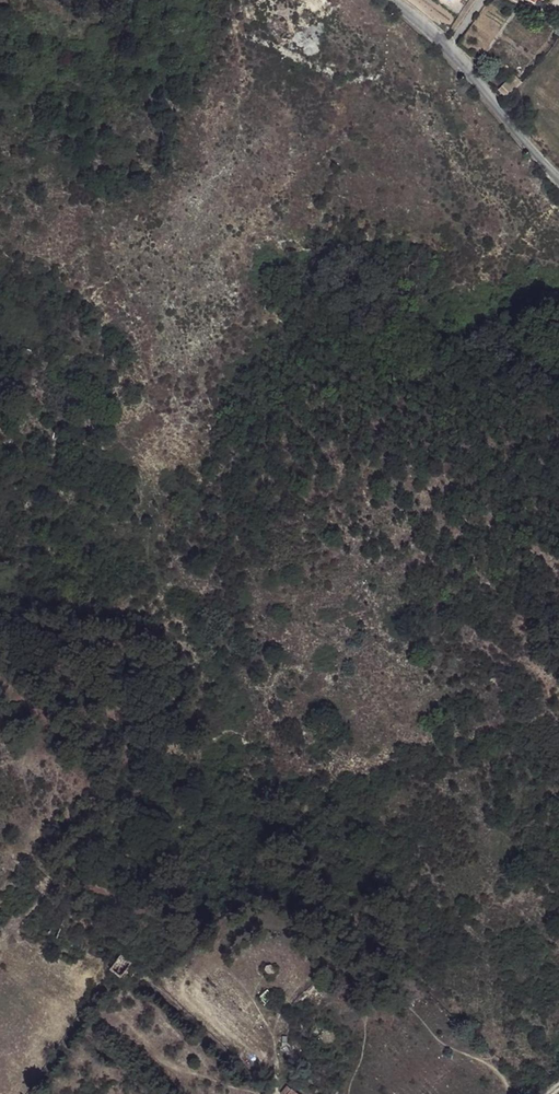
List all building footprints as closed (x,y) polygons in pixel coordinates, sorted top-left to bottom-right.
[(499,90),(507,98),(522,82),(514,74),(499,90)] [(276,971),(271,964),(266,965),(265,970),(270,976),(276,971)] [(287,1042),(282,1042),(283,1048),(287,1055),(291,1053),(287,1046),(287,1042)] [(292,1089),(287,1085),(281,1093),(282,1093),(299,1093),(292,1089)]
